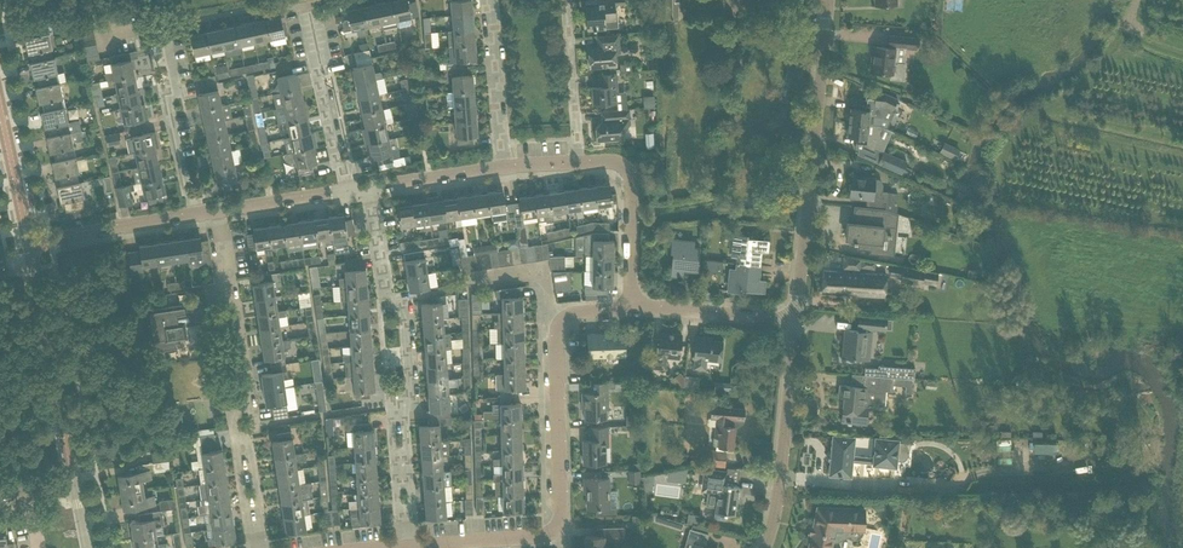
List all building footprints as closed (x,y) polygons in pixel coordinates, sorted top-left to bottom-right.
[(396,20),(392,0),(377,3),(381,23),(383,29),(397,26),(396,20)] [(418,12),(415,0),(408,2),(408,0),(393,0),(392,0),(396,20),(397,26),(398,28),(410,25),(411,23),(410,17),(419,15),(418,12)] [(452,15),(472,14),(471,0),(451,0),(452,15)] [(615,11),(615,0),(597,0),(597,6),(585,7),(587,30),(593,29),(593,30),(596,30),(596,29),(618,27),(617,11),(615,11)] [(665,22),(671,22),(671,19),(679,18),(679,0),(664,0),(665,22)] [(381,23),(377,3),(362,7),(366,27),(381,23)] [(366,27),(362,7),(347,10),(349,19),(344,20),(342,22),(344,31),(356,29),(358,35),(360,37),(368,35),(366,27)] [(473,29),(472,14),(452,15),(453,31),(473,29)] [(280,16),(265,19),(270,39),(285,36),(280,16)] [(270,39),(265,19),(250,22),(255,42),(270,39)] [(255,42),(250,22),(235,25),(240,45),(255,42)] [(93,30),(92,23),(77,26),(78,33),(93,30)] [(240,45),(235,25),(220,29),(225,49),(240,45)] [(25,38),(27,50),(28,54),(32,53),(34,62),(52,58),(50,49),(52,48),(49,33),(44,34),(42,27),(35,28),(37,35),(25,38)] [(225,49),(220,29),(205,32),(210,52),(225,49)] [(473,29),(453,31),(448,31),(449,46),(475,44),(473,29)] [(95,37),(93,30),(78,33),(80,40),(95,37)] [(210,52),(205,32),(190,35),(194,55),(210,52)] [(618,34),(609,35),(597,36),(598,47),(588,48),(590,67),(616,65),(615,53),(619,53),(618,34)] [(888,48),(886,48),(874,46),(873,55),(874,55),(872,72),(890,73),(890,78),(903,79),(904,64),(897,63),(899,47),(917,48),(918,39),(889,36),(888,45),(888,48)] [(96,44),(95,37),(80,40),(81,47),(96,44)] [(396,47),(395,41),(385,43),(387,49),(396,47)] [(387,49),(385,43),(377,44),(379,51),(387,49)] [(98,51),(96,44),(81,47),(83,55),(98,51)] [(451,61),(440,62),(440,70),(451,69),(466,68),(466,61),(476,60),(475,44),(454,46),(449,46),(451,61)] [(371,56),(369,50),(354,53),(356,60),(371,56)] [(99,58),(98,51),(83,55),(84,62),(99,58)] [(124,53),(118,54),(109,56),(113,72),(105,74),(106,81),(114,79),(134,74),(131,59),(126,60),(124,53)] [(374,73),(371,56),(356,60),(357,67),(352,68),(356,83),(375,79),(383,78),(382,73),(380,72),(374,73)] [(54,58),(52,58),(34,62),(30,63),(33,79),(37,78),(39,87),(57,83),(55,74),(58,73),(54,58)] [(291,66),(289,59),(274,63),(276,70),(291,66)] [(268,61),(259,63),(260,69),(269,67),(268,61)] [(260,69),(259,63),(251,65),(252,71),(260,69)] [(620,72),(632,71),(631,63),(620,64),(620,72)] [(230,75),(229,69),(228,64),(216,66),(218,78),(230,75)] [(292,73),(291,66),(276,70),(281,92),(301,88),(297,72),(292,73)] [(239,74),(238,67),(229,69),(230,75),(239,74)] [(467,75),(466,68),(451,69),(453,91),(474,90),(472,74),(467,75)] [(248,74),(250,93),(266,91),(264,72),(248,74)] [(616,72),(610,73),(598,74),(599,86),(591,86),(593,104),(617,102),(616,93),(618,93),(616,72)] [(138,89),(134,74),(114,79),(117,94),(138,89)] [(216,82),(215,75),(200,78),(201,86),(216,82)] [(379,94),(375,79),(356,83),(359,98),(379,94)] [(400,80),(402,89),(408,87),(407,79),(400,80)] [(60,82),(57,83),(39,87),(35,88),(39,103),(42,103),(44,112),(63,108),(61,99),(63,99),(60,82)] [(90,84),(92,94),(102,92),(100,82),(90,84)] [(203,93),(198,94),(201,109),(221,105),(220,99),(218,90),(216,82),(201,86),(203,93)] [(410,96),(408,87),(402,89),(404,97),(410,96)] [(304,103),(301,88),(281,92),(284,107),(304,103)] [(141,104),(138,89),(117,94),(121,109),(141,104)] [(475,105),(474,90),(453,91),(445,92),(447,107),(454,107),(475,105)] [(849,113),(848,122),(868,124),(869,116),(880,117),(890,121),(894,112),(885,108),(886,106),(892,109),(897,99),(887,94),(876,93),(866,92),(865,101),(867,101),(866,105),(859,104),(859,109),(850,108),(850,113),(849,113)] [(382,109),(379,94),(359,98),(362,113),(382,109)] [(105,105),(103,97),(96,98),(98,107),(105,105)] [(424,110),(422,101),(415,102),(417,111),(424,110)] [(261,112),(259,103),(253,104),(255,113),(261,112)] [(307,117),(304,103),(284,107),(286,115),(280,117),(281,123),(287,122),(307,117)] [(141,104),(121,109),(125,131),(140,128),(139,121),(148,119),(145,109),(142,110),(141,104)] [(224,120),(221,105),(201,109),(204,124),(224,120)] [(243,106),(245,115),(251,114),(249,105),(243,106)] [(476,120),(475,105),(454,107),(455,122),(476,120)] [(63,108),(44,112),(41,112),(43,124),(44,128),(48,127),(50,137),(68,133),(81,130),(79,120),(68,122),(65,107),(63,108)] [(385,124),(382,109),(362,113),(365,128),(385,124)] [(415,117),(413,109),(406,110),(408,118),(415,117)] [(426,119),(424,110),(417,111),(419,120),(426,119)] [(601,120),(595,128),(596,142),(625,139),(624,131),(631,123),(631,118),(630,111),(615,113),(615,119),(602,120),(602,119),(601,120)] [(263,120),(261,112),(255,113),(256,122),(263,120)] [(253,122),(251,114),(245,115),(246,124),(253,122)] [(310,132),(307,117),(287,122),(281,123),(278,124),(279,131),(289,129),(290,137),(310,132)] [(417,126),(415,117),(408,118),(410,128),(417,126)] [(228,135),(224,120),(204,124),(208,139),(228,135)] [(477,136),(476,120),(455,122),(457,145),(473,144),(472,136),(477,136)] [(879,138),(876,136),(881,125),(868,124),(848,122),(847,132),(848,132),(848,137),(856,138),(855,142),(856,142),(855,148),(858,149),(857,154),(878,163),(902,173),(904,169),(907,161),(883,151),(882,153),(874,150),(879,138)] [(365,128),(362,129),(364,139),(367,138),(368,143),(388,139),(385,124),(365,128)] [(140,128),(125,131),(127,138),(126,139),(129,153),(135,152),(155,148),(154,142),(157,141),(155,132),(152,132),(142,135),(140,128)] [(50,137),(46,137),(49,149),(50,153),(53,152),(55,161),(73,157),(76,157),(74,148),(73,142),(84,140),(82,130),(81,130),(68,133),(50,137)] [(124,132),(108,133),(109,146),(125,145),(124,132)] [(310,132),(290,137),(293,152),(314,147),(312,142),(316,141),(314,132),(310,132)] [(268,142),(266,133),(259,134),(261,143),(268,142)] [(231,150),(228,135),(208,139),(211,154),(231,150)] [(258,144),(256,135),(249,136),(251,145),(258,144)] [(388,139),(368,143),(372,158),(377,157),(378,164),(393,161),(394,165),(405,163),(404,156),(393,159),(391,149),(388,139)] [(269,150),(268,142),(261,143),(263,152),(269,150)] [(943,143),(939,152),(954,159),(958,150),(943,143)] [(260,152),(258,144),(251,145),(253,154),(260,152)] [(314,147),(293,152),(284,154),(285,160),(289,163),(296,161),(298,174),(313,171),(312,164),(317,163),(314,147)] [(158,163),(155,148),(135,152),(138,167),(158,163)] [(234,164),(231,150),(211,154),(214,169),(234,164)] [(109,158),(111,166),(118,165),(116,156),(109,158)] [(73,157),(55,161),(51,162),(55,178),(58,177),(60,186),(79,182),(77,173),(79,173),(76,157),(73,157)] [(161,178),(158,163),(138,167),(133,168),(136,183),(141,182),(161,178)] [(239,187),(236,175),(234,164),(214,169),(217,184),(222,183),(224,190),(239,187)] [(876,180),(873,180),(873,178),(852,176),(850,197),(867,198),(866,206),(866,207),(884,209),(884,208),(886,193),(882,193),(883,186),(882,184),(880,182),(878,180),(876,180)] [(122,186),(120,178),(113,180),(115,188),(122,186)] [(165,193),(161,178),(141,182),(145,197),(147,197),(149,204),(163,201),(161,194),(165,193)] [(81,182),(79,182),(60,186),(57,187),(60,203),(64,202),(66,212),(70,211),(71,219),(92,214),(90,206),(84,207),(82,198),(84,197),(81,182)] [(610,183),(594,186),(597,206),(601,206),(618,203),(616,193),(611,194),(610,183)] [(133,184),(122,186),(115,188),(119,206),(133,203),(131,197),(130,198),(128,191),(134,189),(133,184)] [(597,206),(594,186),(579,188),(582,209),(597,206)] [(582,209),(579,188),(564,190),(567,211),(575,210),(576,218),(584,217),(582,209)] [(515,219),(512,204),(505,205),(503,190),(487,192),(491,213),(492,221),(507,219),(507,220),(515,219)] [(567,211),(564,190),(549,193),(552,213),(567,211)] [(491,213),(487,192),(472,195),(475,215),(491,213)] [(552,213),(549,193),(534,195),(537,215),(544,214),(546,223),(554,222),(552,213)] [(475,215),(472,195),(457,197),(460,217),(461,217),(475,215)] [(537,215),(534,195),(519,197),(519,203),(512,204),(515,219),(516,227),(524,226),(523,218),(537,215)] [(445,220),(443,199),(442,197),(438,198),(438,196),(426,198),(427,202),(430,222),(431,222),(445,220)] [(460,217),(457,197),(443,199),(445,220),(455,218),(456,226),(462,225),(461,217),(460,217)] [(396,203),(400,227),(415,224),(412,204),(412,202),(407,202),(406,201),(396,203)] [(430,222),(427,202),(412,204),(415,224),(423,223),(424,231),(432,230),(431,222),(430,222)] [(897,214),(885,208),(884,208),(884,209),(866,207),(866,206),(855,205),(855,206),(856,206),(854,226),(847,225),(846,238),(852,239),(852,242),(859,243),(858,248),(870,249),(870,252),(881,254),(883,234),(888,235),(888,233),(892,234),(892,228),(896,228),(897,214)] [(354,233),(352,218),(345,219),(344,214),(329,217),(333,244),(348,241),(347,235),(354,233)] [(333,244),(329,217),(313,219),(317,239),(324,238),(325,245),(333,244)] [(317,239),(313,219),(298,221),(301,241),(317,239)] [(301,241),(298,221),(283,224),(286,244),(301,241)] [(600,229),(600,222),(593,222),(585,224),(586,230),(595,228),(600,229)] [(286,244),(283,224),(268,226),(271,246),(286,244)] [(586,230),(585,224),(576,226),(578,232),(586,230)] [(271,246),(268,226),(253,228),(254,233),(246,235),(248,250),(264,247),(265,255),(273,254),(271,246)] [(565,235),(564,229),(564,228),(555,230),(556,237),(565,235)] [(556,237),(555,230),(547,232),(548,239),(556,237)] [(768,251),(769,240),(767,240),(768,232),(765,231),(755,239),(747,238),(747,236),(733,234),(731,256),(737,257),(737,263),(759,265),(761,251),(768,251)] [(585,235),(585,256),(586,256),(592,256),(613,256),(613,240),(608,240),(608,233),(596,233),(593,233),(585,235)] [(212,265),(208,240),(201,241),(200,236),(185,239),(188,259),(202,257),(203,266),(212,265)] [(449,242),(448,236),(433,238),(434,244),(449,242)] [(458,239),(461,256),(467,255),(467,251),(464,238),(458,239)] [(188,259),(185,239),(170,241),(173,261),(188,259)] [(694,241),(684,240),(672,239),(671,253),(673,253),(671,275),(682,276),(683,269),(697,271),(700,248),(694,248),(694,241)] [(173,261),(170,241),(154,243),(158,264),(173,261)] [(158,264),(154,243),(139,246),(140,251),(128,253),(131,274),(140,273),(139,267),(158,264)] [(497,243),(481,245),(482,253),(490,252),(497,251),(498,251),(497,243)] [(547,243),(540,244),(542,260),(549,259),(549,256),(547,243)] [(542,260),(540,244),(533,245),(535,261),(542,260)] [(482,253),(481,245),(473,247),(474,254),(475,254),(482,253)] [(535,261),(533,245),(525,246),(528,262),(535,261)] [(458,246),(450,248),(451,257),(459,255),(458,246)] [(528,262),(525,246),(518,247),(521,263),(528,262)] [(521,263),(518,247),(511,249),(513,264),(521,263)] [(513,264),(511,249),(504,250),(506,265),(513,264)] [(424,250),(420,250),(408,252),(409,259),(405,260),(407,276),(427,272),(424,250)] [(504,250),(498,251),(497,251),(499,266),(506,265),(504,250)] [(499,266),(497,251),(490,252),(492,267),(499,266)] [(492,267),(490,252),(482,253),(485,268),(492,267)] [(485,268),(482,253),(475,254),(478,270),(485,268)] [(475,254),(474,254),(468,255),(470,271),(478,270),(475,254)] [(470,271),(468,255),(467,255),(461,256),(463,272),(470,271)] [(549,256),(549,259),(551,271),(558,271),(565,270),(565,256),(549,256)] [(586,256),(586,271),(592,271),(613,271),(613,256),(592,256),(586,256)] [(876,261),(861,259),(860,267),(874,269),(876,261)] [(360,261),(359,261),(344,262),(346,277),(339,278),(339,286),(367,283),(365,268),(360,268),(360,261)] [(758,280),(759,265),(737,263),(736,269),(730,269),(728,290),(742,292),(742,289),(764,292),(765,281),(758,280)] [(891,264),(890,273),(901,275),(900,278),(919,281),(920,278),(928,280),(930,272),(921,270),(903,267),(898,266),(891,264)] [(318,276),(317,266),(309,267),(311,277),(318,276)] [(572,290),(569,270),(565,270),(552,271),(555,292),(563,291),(572,290)] [(885,297),(886,277),(887,275),(823,270),(822,293),(885,297)] [(585,286),(584,294),(586,294),(585,300),(597,299),(597,294),(608,294),(608,287),(613,287),(613,271),(592,271),(592,286),(585,285),(585,286)] [(282,286),(279,272),(256,275),(257,283),(252,283),(255,299),(275,296),(274,287),(282,286)] [(430,288),(428,276),(427,272),(407,276),(409,291),(430,288)] [(368,299),(367,283),(339,286),(341,301),(347,300),(368,299)] [(496,290),(496,298),(501,298),(502,310),(497,310),(497,313),(523,312),(522,297),(521,297),(520,286),(496,290)] [(313,294),(314,303),(321,302),(320,293),(313,294)] [(481,298),(480,298),(480,293),(471,294),(472,313),(479,313),(481,313),(481,298)] [(278,311),(275,296),(255,299),(257,314),(278,311)] [(468,316),(468,298),(458,299),(458,316),(461,316),(468,316)] [(369,314),(368,299),(347,300),(349,315),(369,314)] [(186,326),(206,323),(202,301),(186,304),(147,310),(153,352),(177,349),(176,341),(188,339),(186,326)] [(323,310),(321,302),(314,303),(316,312),(323,310)] [(421,304),(422,320),(443,318),(442,302),(421,304)] [(278,311),(257,314),(259,329),(280,326),(279,316),(285,315),(284,310),(278,311)] [(523,327),(523,312),(497,313),(498,321),(494,321),(494,328),(497,328),(523,327)] [(370,329),(369,314),(349,315),(350,331),(370,329)] [(845,329),(845,339),(846,339),(845,357),(857,358),(869,359),(871,328),(885,330),(886,319),(871,317),(859,316),(858,322),(857,327),(858,327),(858,331),(845,329)] [(444,333),(443,318),(422,320),(423,335),(444,333)] [(326,332),(325,324),(318,325),(319,333),(326,332)] [(282,341),(280,326),(259,329),(262,344),(282,341)] [(524,343),(523,327),(497,328),(497,343),(503,343),(524,343)] [(371,344),(370,329),(350,331),(351,346),(371,344)] [(327,341),(326,332),(319,333),(320,342),(327,341)] [(666,353),(680,355),(682,334),(661,332),(660,339),(652,339),(649,368),(665,370),(666,353)] [(451,333),(444,333),(423,335),(425,350),(445,348),(452,348),(451,333)] [(625,355),(625,347),(624,335),(606,336),(606,333),(587,334),(588,357),(604,356),(605,364),(618,364),(618,356),(625,355)] [(696,336),(695,348),(694,358),(693,368),(705,369),(706,359),(720,360),(722,341),(707,340),(707,337),(696,336)] [(286,363),(283,348),(291,347),(289,340),(282,341),(262,344),(264,360),(269,359),(270,366),(286,363)] [(524,358),(524,343),(503,343),(503,359),(524,358)] [(373,359),(371,344),(351,346),(352,354),(343,355),(343,362),(345,362),(352,361),(373,359)] [(447,364),(445,348),(425,350),(426,365),(447,364)] [(331,363),(329,354),(322,355),(324,364),(331,363)] [(525,373),(524,358),(503,359),(504,374),(525,373)] [(374,375),(373,359),(352,361),(345,362),(346,377),(354,376),(374,375)] [(287,370),(286,363),(270,366),(271,373),(261,374),(264,390),(284,387),(283,379),(288,378),(287,370)] [(332,371),(331,363),(324,364),(325,373),(332,371)] [(448,379),(447,364),(426,365),(427,380),(448,379)] [(883,364),(882,375),(893,376),(906,378),(908,378),(915,378),(916,366),(883,364)] [(497,390),(500,389),(500,397),(515,396),(515,389),(525,389),(525,373),(504,374),(497,374),(497,390)] [(885,406),(886,390),(892,390),(893,376),(882,375),(865,374),(864,373),(863,387),(840,385),(839,397),(844,397),(842,419),(847,419),(847,420),(851,421),(851,420),(866,421),(868,405),(885,406)] [(375,390),(374,375),(354,376),(355,399),(370,398),(370,391),(375,390)] [(699,377),(685,375),(684,385),(698,387),(699,377)] [(449,394),(448,386),(458,385),(458,378),(448,379),(427,380),(428,396),(449,394)] [(913,392),(915,378),(908,378),(906,378),(905,391),(913,392)] [(590,392),(582,393),(582,403),(584,403),(584,420),(597,419),(607,419),(606,408),(606,403),(608,402),(608,389),(608,382),(602,382),(598,382),(591,382),(589,382),(590,392)] [(288,409),(284,387),(264,390),(266,405),(271,405),(272,412),(288,409)] [(451,417),(449,394),(428,396),(429,410),(426,410),(426,411),(427,411),(427,418),(451,417)] [(515,403),(515,396),(500,397),(500,404),(500,412),(492,413),(492,410),(483,410),(483,420),(500,419),(521,419),(521,403),(515,403)] [(327,398),(320,398),(322,410),(328,409),(327,398)] [(729,407),(729,406),(711,404),(710,418),(717,419),(715,437),(713,437),(713,444),(714,445),(719,446),(719,447),(732,448),(734,426),(737,427),(743,421),(743,419),(744,419),(745,409),(729,407)] [(451,424),(451,417),(427,418),(428,426),(419,426),(420,442),(441,440),(439,425),(451,424)] [(333,418),(325,419),(326,427),(334,426),(333,418)] [(522,434),(521,419),(500,419),(501,435),(522,434)] [(481,435),(481,427),(484,426),(483,420),(474,420),(474,427),(474,435),(481,435)] [(370,423),(352,424),(352,431),(347,432),(348,448),(353,447),(374,445),(373,430),(371,430),(370,423)] [(607,426),(602,426),(590,427),(590,440),(583,440),(584,464),(606,463),(605,442),(608,442),(607,426)] [(291,431),(288,432),(276,434),(277,441),(272,442),(274,457),(295,454),(291,431)] [(214,434),(202,435),(199,436),(204,468),(224,465),(222,449),(217,450),(214,434)] [(522,449),(522,434),(501,435),(501,450),(522,449)] [(830,455),(829,459),(831,459),(830,474),(839,475),(838,477),(841,477),(841,475),(849,476),(850,461),(872,463),(872,465),(897,467),(898,460),(903,461),(903,460),(904,460),(904,459),(905,459),(905,458),(906,458),(906,457),(907,457),(907,456),(908,455),(908,454),(908,453),(908,452),(908,451),(908,450),(908,449),(908,448),(908,447),(907,446),(907,445),(906,445),(906,444),(905,444),(905,443),(904,443),(899,442),(900,439),(875,436),(873,457),(851,455),(852,438),(846,437),(834,436),(832,455),(830,455)] [(448,439),(441,440),(420,442),(421,457),(442,455),(449,455),(448,439)] [(1123,453),(1125,442),(1115,440),(1113,451),(1123,453)] [(376,461),(374,445),(353,447),(355,462),(376,461)] [(522,464),(522,449),(501,450),(501,458),(493,458),(493,465),(502,465),(522,464)] [(152,452),(153,462),(155,472),(169,469),(166,450),(152,452)] [(726,452),(714,451),(709,450),(708,465),(725,466),(726,452)] [(297,469),(296,461),(305,460),(304,452),(295,454),(274,457),(277,472),(297,469)] [(443,471),(442,455),(421,457),(422,472),(443,471)] [(355,462),(351,463),(352,472),(355,472),(356,478),(377,476),(376,461),(355,462)] [(523,480),(522,464),(502,465),(502,474),(493,474),(493,480),(498,480),(502,480),(523,480)] [(224,465),(204,468),(199,469),(201,484),(227,480),(224,465)] [(727,471),(715,470),(704,468),(701,491),(717,493),(714,518),(725,519),(726,514),(735,515),(738,496),(741,496),(742,488),(739,488),(739,486),(729,485),(730,481),(726,480),(727,471)] [(299,484),(297,469),(277,472),(279,487),(299,484)] [(150,478),(149,472),(149,470),(119,475),(122,492),(142,488),(141,479),(150,478)] [(641,470),(628,470),(629,482),(641,482),(641,470)] [(444,486),(443,471),(422,472),(423,488),(444,486)] [(654,474),(641,477),(641,482),(641,483),(643,483),(643,489),(652,491),(654,474)] [(378,491),(377,476),(356,478),(357,493),(378,491)] [(608,478),(596,478),(584,479),(584,489),(587,488),(587,508),(596,508),(596,516),(617,515),(616,507),(609,507),(608,478)] [(229,495),(227,480),(201,484),(199,484),(201,499),(209,498),(229,495)] [(327,496),(327,487),(326,480),(319,481),(320,496),(327,496)] [(523,495),(523,480),(502,480),(498,480),(498,487),(495,487),(495,495),(502,495),(503,496),(523,495)] [(311,483),(299,484),(279,487),(281,502),(302,499),(307,498),(312,497),(310,487),(312,487),(311,483)] [(445,501),(444,486),(423,488),(425,503),(445,501)] [(144,497),(142,488),(122,492),(124,508),(154,504),(153,496),(144,497)] [(357,493),(355,493),(355,503),(358,502),(358,508),(379,506),(378,491),(357,493)] [(231,510),(229,495),(209,498),(201,499),(200,499),(201,505),(198,505),(199,515),(204,514),(211,513),(231,510)] [(523,495),(503,496),(503,499),(503,511),(516,511),(521,511),(524,511),(523,495)] [(160,510),(176,508),(175,498),(159,500),(160,510)] [(310,513),(307,498),(302,499),(281,502),(283,517),(304,514),(310,513)] [(473,514),(472,502),(472,499),(465,499),(465,514),(473,514)] [(447,520),(446,505),(445,501),(425,503),(426,518),(439,517),(439,521),(447,520)] [(381,522),(379,506),(358,508),(359,515),(351,516),(351,524),(381,522)] [(859,529),(864,529),(864,507),(817,507),(813,527),(814,528),(813,533),(812,533),(808,547),(831,547),(833,540),(835,540),(838,540),(840,539),(842,537),(843,536),(845,534),(846,531),(846,529),(859,529)] [(340,525),(338,509),(330,510),(333,526),(340,525)] [(162,510),(156,511),(144,513),(145,520),(131,522),(134,539),(156,535),(154,526),(161,525),(160,520),(163,519),(162,510)] [(234,525),(231,510),(211,513),(204,514),(207,529),(213,528),(234,525)] [(333,526),(330,510),(323,511),(325,527),(333,526)] [(306,530),(304,518),(304,514),(283,517),(286,533),(306,530)] [(688,514),(687,523),(698,525),(699,515),(688,514)] [(641,515),(632,516),(632,526),(637,525),(641,525),(641,515)] [(659,515),(657,521),(684,527),(685,521),(659,515)] [(0,525),(0,547),(14,547),(13,543),(6,544),(4,524),(0,525)] [(236,541),(234,525),(213,528),(207,529),(208,539),(207,539),(208,545),(236,541)] [(624,527),(597,528),(597,536),(585,536),(585,547),(605,547),(604,536),(624,535),(624,527)] [(697,531),(690,529),(685,543),(694,545),(693,547),(708,547),(705,547),(708,534),(697,531)] [(180,536),(179,532),(172,533),(175,547),(182,547),(180,536)] [(193,547),(192,535),(192,532),(184,533),(186,547),(193,547)] [(167,542),(157,544),(156,535),(134,539),(135,547),(168,547),(167,542)]
